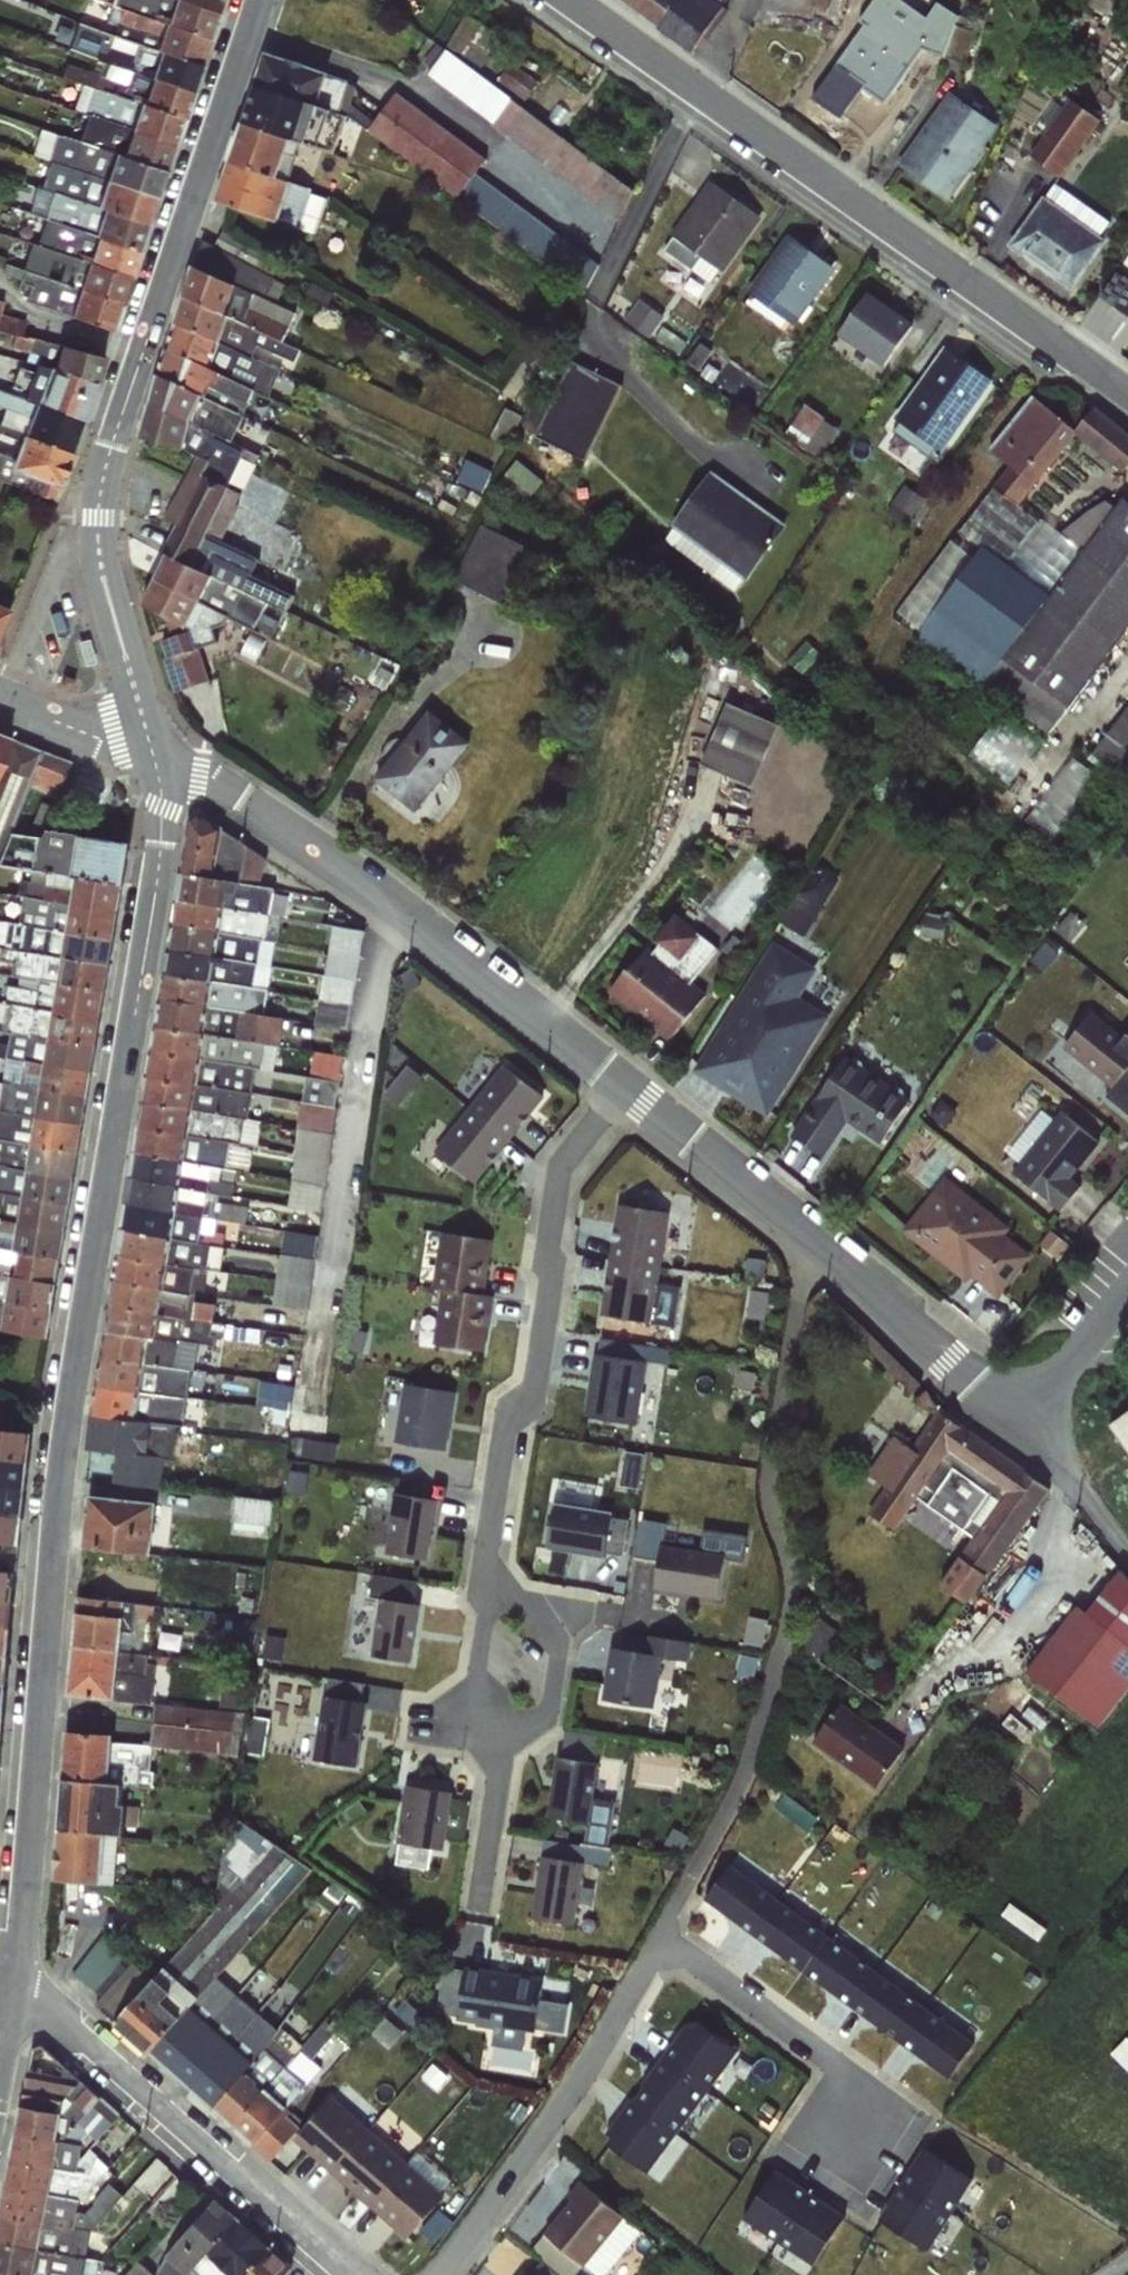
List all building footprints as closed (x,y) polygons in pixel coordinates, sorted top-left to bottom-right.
[(126,330),(224,0),(177,0),(132,151),(125,149),(75,315),(126,330)] [(699,47),(730,0),(628,0),(699,47)] [(837,65),(893,103),(926,55),(896,35),(904,23),(873,2),(862,19),(866,22),(837,65)] [(78,46),(103,53),(109,31),(84,25),(78,46)] [(449,50),(429,77),(624,212),(643,184),(449,50)] [(271,52),(224,200),(322,230),(334,192),(284,176),(297,136),(313,141),(325,101),(344,107),(354,78),(271,52)] [(529,97),(542,80),(516,61),(503,78),(529,97)] [(955,86),(902,162),(954,198),(1007,123),(955,86)] [(48,185),(52,186),(29,289),(30,299),(53,304),(59,277),(76,281),(89,279),(100,228),(79,224),(75,197),(63,194),(68,168),(89,166),(94,143),(94,141),(130,148),(135,125),(116,121),(113,101),(102,102),(101,92),(85,89),(88,105),(80,106),(97,110),(91,139),(46,129),(41,152),(55,155),(48,185)] [(480,173),(493,155),(400,90),(371,131),(566,267),(582,245),(480,173)] [(1034,150),(1064,174),(1108,117),(1078,94),(1034,150)] [(718,176),(666,245),(718,284),(770,215),(718,176)] [(1058,179),(1014,243),(1077,287),(1121,222),(1058,179)] [(794,231),(751,293),(800,327),(843,265),(794,231)] [(198,244),(179,301),(286,349),(300,317),(270,304),(280,280),(198,244)] [(1127,311),(1127,270),(1125,268),(1105,293),(1127,311)] [(889,365),(921,322),(875,288),(843,331),(889,365)] [(5,322),(11,295),(0,293),(0,321),(5,322)] [(644,297),(630,318),(655,335),(669,314),(644,297)] [(66,498),(82,449),(112,353),(66,338),(40,421),(22,415),(19,423),(31,427),(22,455),(0,448),(0,478),(66,498)] [(948,449),(1002,379),(952,342),(899,412),(948,449)] [(572,360),(544,437),(567,446),(565,452),(594,462),(625,379),(572,360)] [(719,378),(750,397),(761,379),(730,360),(719,378)] [(1061,728),(1127,632),(1127,495),(1121,505),(1102,492),(1071,536),(1028,506),(1072,441),(1073,442),(1087,422),(1036,387),(991,451),(1008,463),(901,616),(1061,728)] [(808,402),(797,422),(834,443),(845,423),(808,402)] [(712,469),(667,541),(748,590),(792,518),(712,469)] [(510,601),(537,547),(487,522),(460,577),(510,601)] [(18,598),(0,593),(0,652),(18,598)] [(201,630),(166,637),(177,689),(212,681),(201,630)] [(733,699),(707,762),(760,785),(787,721),(733,699)] [(431,706),(381,778),(426,808),(476,737),(431,706)] [(977,755),(1017,781),(1045,736),(1005,711),(977,755)] [(77,760),(0,729),(0,839),(6,824),(15,827),(33,783),(63,795),(77,760)] [(1072,754),(1036,822),(1065,837),(1101,769),(1072,754)] [(191,820),(182,875),(260,886),(269,860),(199,815),(191,820)] [(32,872),(120,886),(125,842),(42,828),(36,836),(10,832),(0,856),(0,864),(32,872)] [(15,895),(23,899),(116,913),(120,886),(32,872),(30,880),(19,880),(15,894),(15,895)] [(274,890),(260,886),(182,875),(178,901),(272,916),(274,890)] [(111,941),(116,913),(23,899),(20,925),(111,941)] [(284,922),(272,916),(178,901),(174,925),(276,942),(284,922)] [(651,943),(614,991),(676,1040),(714,992),(697,979),(724,945),(682,912),(655,947),(651,943)] [(0,949),(108,962),(111,941),(20,925),(0,920),(0,949)] [(356,1027),(366,926),(334,923),(324,1024),(356,1027)] [(271,968),(276,942),(174,925),(170,951),(271,968)] [(699,1072),(776,1115),(835,1011),(806,995),(823,965),(775,938),(699,1072)] [(37,983),(104,988),(108,962),(0,949),(0,959),(12,962),(11,975),(37,983)] [(268,991),(271,968),(170,951),(166,974),(268,991)] [(264,1016),(268,991),(166,974),(162,999),(264,1016)] [(4,1003),(11,1004),(98,1020),(104,988),(37,983),(38,989),(7,985),(4,1003)] [(285,1018),(264,1016),(162,999),(157,1026),(264,1045),(278,1047),(285,1018)] [(5,1032),(11,1033),(94,1046),(98,1020),(11,1004),(5,1032)] [(1110,1095),(1127,1108),(1127,1030),(1096,1007),(1066,1048),(1117,1085),(1110,1095)] [(261,1070),(264,1045),(157,1026),(153,1052),(254,1068),(261,1070)] [(5,1060),(90,1072),(94,1046),(11,1033),(10,1047),(0,1045),(0,1059),(5,1060)] [(295,1204),(327,1209),(347,1052),(315,1048),(295,1204)] [(251,1094),(254,1068),(153,1052),(148,1078),(251,1094)] [(845,1053),(799,1137),(834,1156),(854,1120),(889,1139),(915,1092),(845,1053)] [(5,1060),(2,1081),(86,1096),(90,1072),(5,1060)] [(402,1099),(427,1076),(416,1064),(391,1087),(402,1099)] [(468,1110),(509,1142),(544,1098),(505,1066),(468,1110)] [(246,1120),(251,1094),(148,1078),(144,1103),(229,1117),(246,1120)] [(0,1093),(0,1110),(81,1124),(86,1096),(2,1081),(0,1093)] [(144,1103),(140,1128),(255,1148),(260,1135),(227,1129),(229,1117),(144,1103)] [(1108,1137),(1066,1108),(1060,1118),(1041,1105),(1010,1150),(1026,1161),(1018,1173),(1068,1208),(1087,1181),(1080,1176),(1108,1137)] [(76,1154),(81,1124),(0,1110),(0,1140),(76,1154)] [(509,1142),(468,1110),(434,1152),(474,1185),(509,1142)] [(249,1173),(255,1148),(140,1128),(134,1153),(249,1173)] [(72,1180),(76,1154),(0,1140),(0,1166),(72,1180)] [(68,1203),(72,1180),(0,1166),(0,1192),(68,1203)] [(951,1173),(908,1228),(999,1300),(1037,1252),(1009,1230),(1014,1223),(951,1173)] [(64,1231),(68,1203),(0,1192),(0,1221),(64,1231)] [(616,1206),(609,1256),(661,1260),(668,1213),(616,1206)] [(59,1258),(64,1231),(0,1221),(0,1249),(59,1258)] [(280,1303),(313,1306),(320,1232),(287,1228),(280,1303)] [(432,1289),(440,1290),(485,1296),(493,1241),(440,1234),(432,1289)] [(55,1283),(59,1258),(0,1249),(0,1274),(55,1283)] [(651,1324),(661,1260),(609,1256),(601,1315),(651,1324)] [(50,1312),(55,1283),(0,1274),(0,1302),(50,1312)] [(492,1297),(485,1296),(440,1290),(432,1345),(485,1352),(492,1297)] [(50,1312),(0,1302),(0,1331),(46,1339),(50,1312)] [(185,1370),(201,1372),(204,1339),(181,1337),(181,1341),(155,1339),(153,1360),(150,1360),(148,1388),(157,1389),(155,1415),(181,1417),(185,1370)] [(584,1417),(636,1425),(645,1363),(594,1355),(584,1417)] [(267,1378),(262,1402),(280,1406),(277,1420),(290,1423),(299,1385),(267,1378)] [(390,1449),(441,1456),(450,1394),(400,1387),(390,1449)] [(942,1586),(973,1607),(1058,1485),(945,1407),(919,1444),(900,1431),(873,1471),(892,1484),(874,1511),(901,1530),(921,1501),(975,1538),(942,1586)] [(1118,1415),(1127,1430),(1127,1408),(1118,1415)] [(127,1417),(118,1480),(168,1487),(177,1424),(127,1417)] [(29,1463),(31,1435),(0,1431),(0,1460),(29,1463)] [(29,1463),(0,1460),(0,1486),(26,1489),(29,1463)] [(26,1489),(0,1486),(0,1516),(20,1517),(26,1489)] [(93,1494),(91,1549),(159,1552),(161,1497),(93,1494)] [(238,1521),(276,1521),(277,1496),(239,1495),(238,1521)] [(387,1564),(428,1569),(437,1507),(395,1502),(387,1564)] [(552,1513),(545,1554),(607,1564),(614,1523),(552,1513)] [(20,1517),(0,1516),(0,1544),(19,1545),(20,1517)] [(19,1545),(0,1544),(0,1601),(9,1602),(19,1545)] [(662,1553),(655,1594),(717,1605),(724,1564),(662,1553)] [(124,1696),(128,1596),(80,1594),(76,1694),(124,1696)] [(9,1602),(0,1601),(0,1631),(7,1632),(9,1602)] [(374,1667),(416,1672),(424,1610),(383,1605),(374,1667)] [(658,1656),(616,1649),(607,1711),(648,1718),(658,1656)] [(156,1743),(243,1755),(249,1710),(162,1698),(156,1743)] [(844,1701),(817,1743),(885,1786),(912,1745),(844,1701)] [(310,1767),(361,1775),(370,1713),(319,1705),(310,1767)] [(267,1752),(273,1717),(260,1715),(254,1750),(267,1752)] [(897,1716),(887,1729),(913,1747),(922,1733),(897,1716)] [(68,1730),(64,1780),(122,1784),(152,1789),(155,1774),(152,1770),(153,1749),(148,1744),(114,1742),(112,1734),(68,1730)] [(540,1821),(591,1829),(600,1767),(549,1759),(540,1821)] [(64,1780),(59,1831),(105,1836),(124,1836),(125,1835),(122,1784),(64,1780)] [(396,1848),(447,1856),(456,1794),(406,1786),(396,1848)] [(149,2055),(313,1870),(228,1815),(212,1913),(153,1980),(132,1963),(95,2005),(149,2055)] [(100,1885),(105,1836),(59,1831),(56,1881),(100,1885)] [(533,1928),(574,1934),(583,1872),(541,1866),(533,1928)] [(778,1901),(730,1866),(705,1899),(754,1935),(778,1901)] [(802,1970),(827,1936),(778,1901),(754,1935),(802,1970)] [(212,2108),(282,2026),(340,1942),(328,1933),(323,1939),(326,1943),(316,1956),(313,1955),(250,2037),(253,2041),(242,2054),(231,2046),(191,2091),(212,2108)] [(876,1972),(827,1936),(802,1970),(851,2006),(876,1972)] [(900,2042),(925,2008),(876,1972),(851,2006),(900,2042)] [(464,1976),(457,2028),(536,2038),(543,1986),(464,1976)] [(973,2044),(925,2008),(900,2042),(949,2077),(973,2044)] [(303,2044),(233,2127),(267,2157),(301,2119),(287,2106),(321,2068),(312,2060),(340,2028),(336,2024),(324,2021),(303,2044)] [(708,2091),(737,2051),(699,2024),(695,2030),(688,2025),(663,2057),(708,2091)] [(282,2026),(212,2108),(233,2127),(303,2044),(282,2026)] [(31,2049),(14,2137),(83,2145),(89,2136),(98,2141),(101,2140),(121,2114),(41,2045),(31,2049)] [(708,2091),(663,2057),(635,2095),(681,2129),(708,2091)] [(681,2129),(635,2095),(607,2133),(614,2139),(609,2145),(646,2176),(681,2129)] [(333,2172),(367,2133),(329,2099),(295,2138),(333,2172)] [(367,2133),(333,2172),(371,2204),(404,2165),(367,2133)] [(14,2137),(10,2159),(89,2175),(95,2168),(100,2156),(90,2150),(80,2161),(83,2145),(14,2137)] [(971,2178),(924,2149),(902,2184),(949,2213),(971,2178)] [(80,2202),(5,2187),(0,2212),(0,2216),(91,2234),(103,2235),(142,2195),(148,2193),(170,2167),(158,2158),(156,2159),(123,2195),(111,2185),(83,2213),(78,2213),(80,2202)] [(10,2159),(5,2187),(80,2202),(103,2174),(95,2168),(89,2175),(10,2159)] [(404,2165),(371,2204),(407,2237),(442,2198),(404,2165)] [(810,2194),(775,2171),(744,2217),(779,2240),(810,2194)] [(571,2274),(578,2274),(588,2263),(604,2274),(610,2274),(647,2227),(589,2182),(537,2249),(571,2274)] [(949,2213),(902,2184),(879,2219),(926,2249),(949,2213)] [(813,2263),(844,2216),(810,2194),(779,2240),(813,2263)] [(300,2263),(221,2197),(160,2269),(167,2274),(192,2274),(203,2262),(219,2274),(289,2274),(300,2263)] [(87,2257),(91,2234),(0,2216),(0,2243),(87,2257)] [(19,2274),(96,2274),(99,2261),(87,2257),(0,2243),(0,2271),(19,2274)] [(156,2274),(142,2262),(130,2274),(155,2274),(156,2274)]
